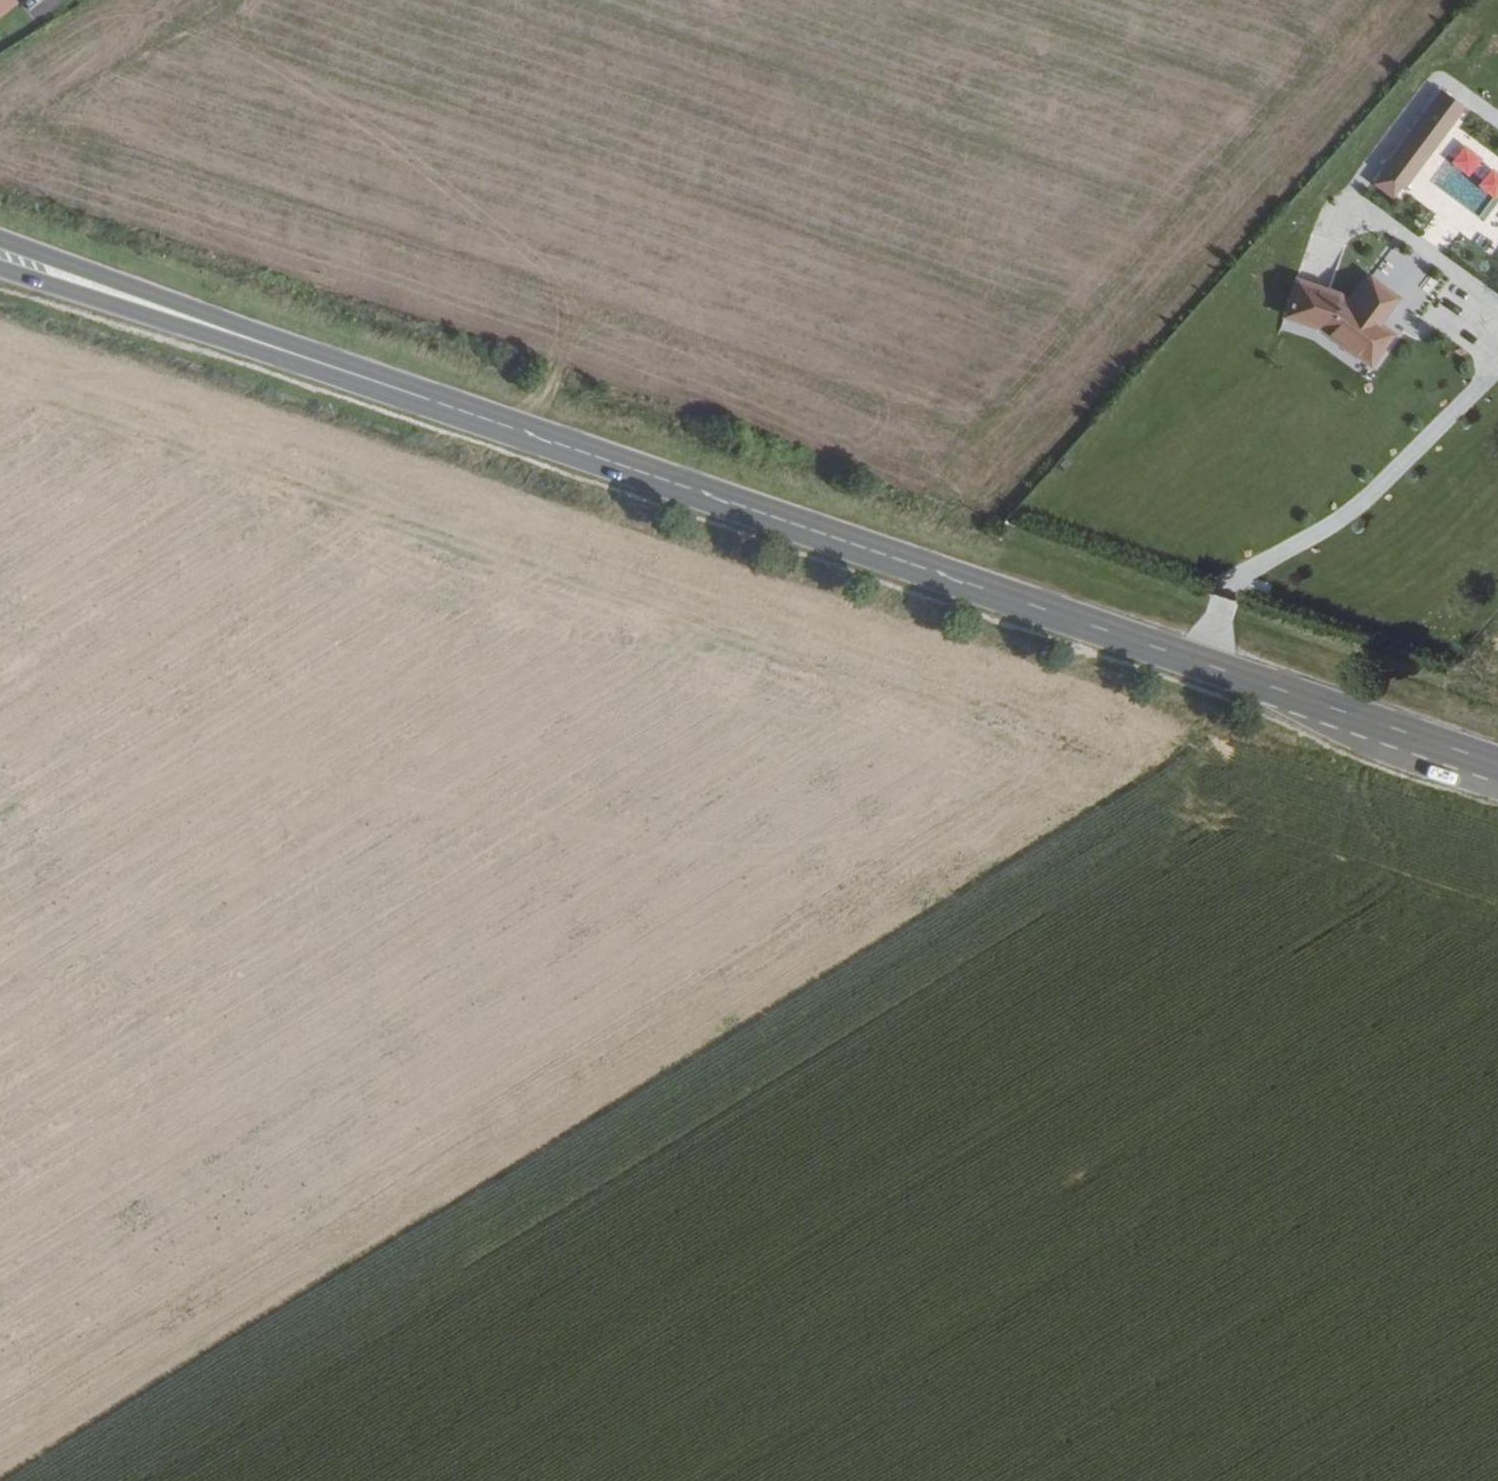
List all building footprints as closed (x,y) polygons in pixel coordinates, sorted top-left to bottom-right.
[(12,0),(0,0),(0,10),(12,0)] [(1374,184),(1395,199),(1463,108),(1443,93),(1374,184)] [(1420,235),(1443,253),(1473,215),(1432,183),(1423,194),(1432,201),(1440,192),(1448,199),(1420,235)] [(1336,295),(1292,283),(1282,317),(1325,331),(1371,362),(1389,336),(1374,325),(1394,297),(1370,280),(1350,305),(1336,295)]
